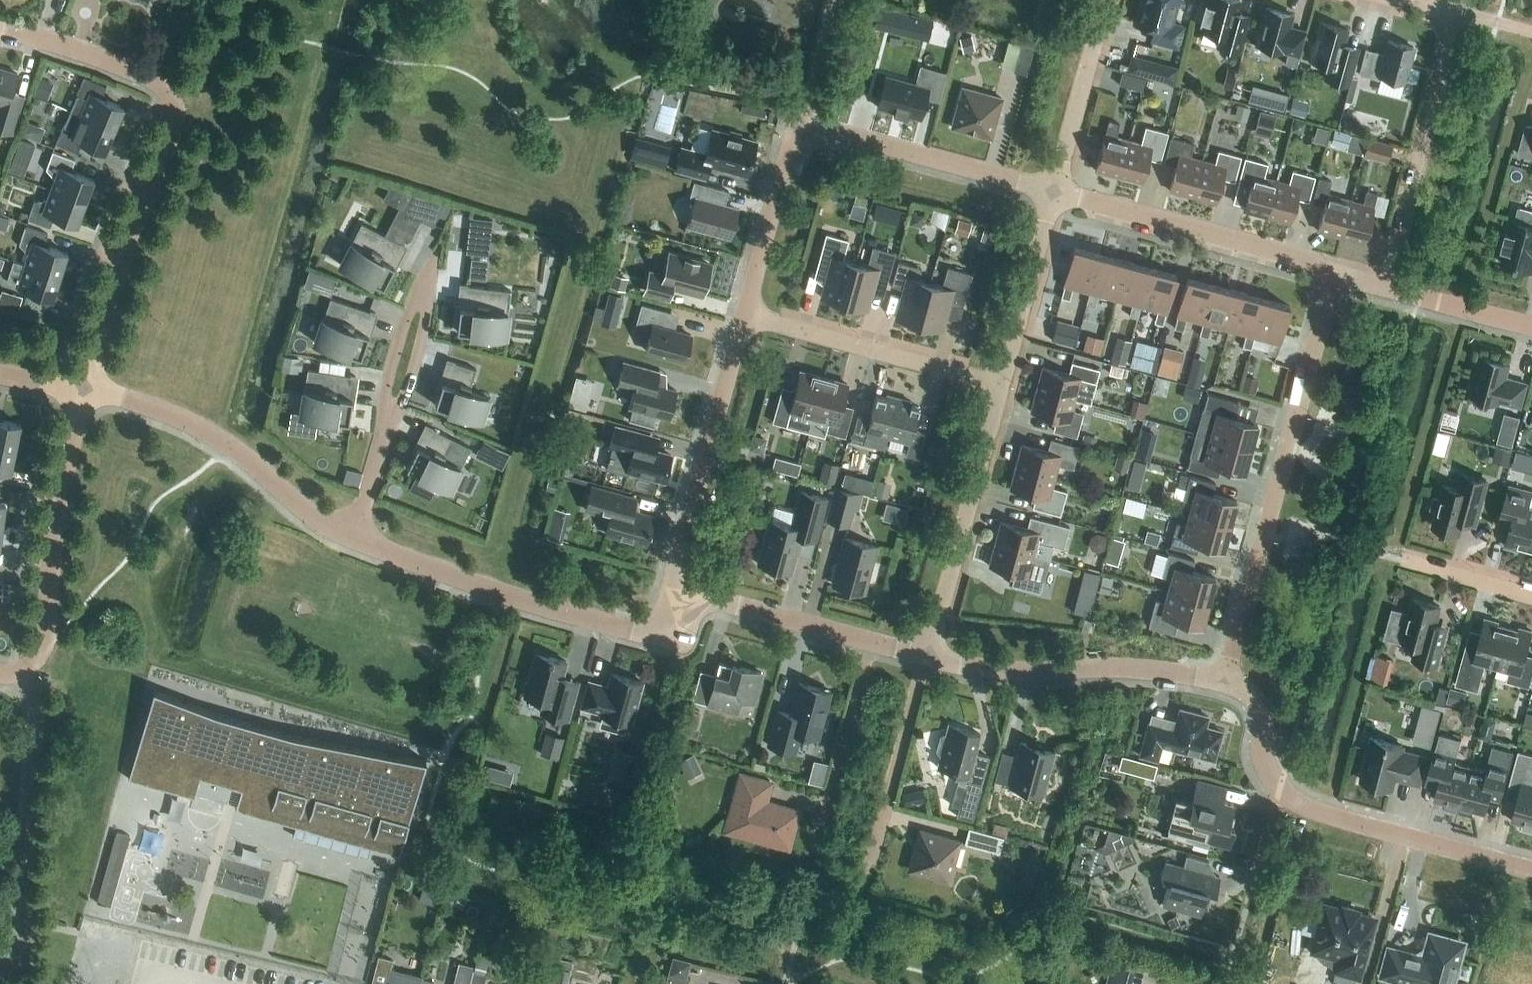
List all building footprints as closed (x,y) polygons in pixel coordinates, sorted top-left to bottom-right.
[(1184,26),(1173,23),(1179,0),(1142,0),(1136,21),(1155,26),(1151,40),(1178,47),(1184,26)] [(1205,20),(1202,31),(1229,38),(1226,49),(1238,52),(1248,17),(1237,13),(1240,0),(1211,0),(1210,4),(1205,3),(1198,2),(1194,16),(1201,18),(1201,19),(1205,20)] [(879,5),(874,25),(901,32),(906,12),(879,5)] [(1296,66),(1306,31),(1289,27),(1292,14),(1267,7),(1257,44),(1282,51),(1283,50),(1288,51),(1285,63),(1296,66)] [(1337,68),(1334,80),(1349,84),(1359,48),(1344,44),(1348,29),(1321,22),(1310,60),(1337,68)] [(1404,81),(1414,47),(1388,40),(1384,54),(1378,53),(1378,52),(1366,48),(1359,73),(1380,79),(1381,75),(1404,81)] [(1026,74),(1034,47),(1020,43),(1013,70),(1026,74)] [(939,100),(947,72),(921,65),(916,83),(886,74),(877,105),(920,118),(926,97),(939,100)] [(13,132),(24,95),(12,91),(18,73),(0,67),(0,128),(13,132)] [(1238,70),(1227,67),(1222,86),(1232,89),(1238,70)] [(1142,90),(1145,77),(1122,71),(1119,84),(1142,90)] [(33,93),(48,98),(54,82),(40,76),(33,93)] [(70,109),(115,128),(124,106),(102,97),(106,86),(84,76),(70,109)] [(992,137),(1002,98),(963,87),(952,126),(992,137)] [(1283,110),(1287,93),(1268,88),(1264,105),(1283,110)] [(1250,108),(1237,104),(1234,117),(1247,121),(1250,108)] [(106,150),(115,128),(70,109),(56,142),(78,152),(83,141),(106,150)] [(1269,139),(1275,115),(1259,111),(1253,134),(1269,139)] [(1363,123),(1346,118),(1343,128),(1360,133),(1363,123)] [(1305,122),(1294,119),(1291,130),(1302,133),(1305,122)] [(1119,176),(1129,140),(1116,137),(1120,123),(1109,120),(1095,170),(1119,176)] [(1525,123),(1517,154),(1531,158),(1531,125),(1525,123)] [(1129,140),(1119,176),(1142,182),(1149,158),(1161,161),(1168,132),(1146,126),(1141,143),(1129,140)] [(729,133),(713,129),(706,153),(681,146),(675,169),(706,178),(710,164),(747,174),(756,141),(740,136),(741,133),(730,130),(729,133)] [(639,155),(674,163),(678,146),(643,137),(639,155)] [(1193,196),(1203,160),(1190,157),(1194,143),(1171,137),(1164,162),(1176,165),(1169,190),(1193,196)] [(1388,161),(1392,143),(1368,137),(1363,154),(1388,161)] [(51,188),(86,201),(95,178),(71,170),(75,158),(53,150),(46,168),(53,176),(55,177),(51,188)] [(1203,160),(1193,196),(1216,202),(1222,178),(1234,181),(1241,156),(1218,150),(1215,163),(1203,160)] [(1267,216),(1277,180),(1264,176),(1268,163),(1245,157),(1238,182),(1250,185),(1244,210),(1267,216)] [(1277,180),(1267,216),(1290,222),(1297,198),(1309,201),(1315,176),(1292,170),(1289,183),(1277,180)] [(1341,236),(1351,200),(1328,194),(1331,180),(1319,177),(1312,202),(1324,205),(1318,230),(1341,236)] [(731,235),(738,209),(725,206),(729,190),(694,181),(690,197),(695,199),(688,223),(731,235)] [(78,223),(86,201),(51,188),(47,199),(45,198),(35,200),(28,218),(51,226),(55,215),(78,223)] [(1351,200),(1341,236),(1364,242),(1377,193),(1367,190),(1363,203),(1351,200)] [(422,218),(431,223),(443,201),(412,192),(411,194),(404,209),(422,218)] [(1517,206),(1510,234),(1507,233),(1503,248),(1505,249),(1502,262),(1531,270),(1531,211),(1517,206)] [(493,218),(470,216),(469,228),(491,230),(493,218)] [(400,242),(361,222),(352,241),(349,240),(337,264),(372,282),(372,281),(383,286),(390,273),(393,274),(408,245),(401,241),(400,242)] [(25,263),(61,275),(68,251),(45,244),(48,233),(25,225),(19,244),(27,251),(28,252),(25,263)] [(844,302),(855,262),(843,259),(849,239),(826,233),(817,264),(829,268),(821,296),(844,302)] [(855,262),(844,302),(868,309),(875,280),(887,283),(895,252),(873,246),(868,265),(855,262)] [(1090,292),(1100,254),(1075,247),(1061,297),(1070,299),(1073,287),(1090,292)] [(702,293),(710,264),(670,253),(664,275),(650,271),(645,290),(668,296),(672,285),(702,293)] [(1115,298),(1125,261),(1100,254),(1090,292),(1086,304),(1095,306),(1098,294),(1115,298)] [(476,276),(494,276),(494,255),(477,255),(476,276)] [(25,263),(14,260),(8,278),(12,284),(53,297),(61,275),(25,263)] [(919,323),(930,282),(918,279),(921,267),(899,261),(892,285),(904,288),(896,317),(919,323)] [(1140,305),(1151,268),(1125,261),(1115,298),(1133,303),(1129,315),(1138,317),(1141,305),(1140,305)] [(930,282),(919,323),(942,329),(950,301),(963,305),(972,273),(948,266),(942,286),(930,282)] [(1140,305),(1141,305),(1158,310),(1154,322),(1163,324),(1176,275),(1151,268),(1140,305)] [(308,269),(302,286),(315,291),(321,274),(308,269)] [(1203,322),(1214,285),(1188,278),(1175,327),(1183,330),(1186,318),(1203,322)] [(508,338),(511,311),(509,311),(511,290),(468,285),(468,284),(460,283),(457,306),(460,307),(457,330),(468,332),(468,333),(508,338)] [(1229,329),(1239,291),(1214,285),(1203,322),(1200,334),(1208,336),(1211,324),(1229,329)] [(24,303),(26,293),(6,289),(4,298),(24,303)] [(624,295),(609,291),(605,308),(620,312),(624,295)] [(1254,336),(1264,298),(1239,291),(1229,329),(1246,334),(1243,346),(1251,348),(1254,336)] [(370,310),(330,297),(324,317),(320,316),(311,342),(349,355),(350,353),(361,357),(366,342),(369,343),(379,312),(371,309),(370,310)] [(1254,336),(1271,340),(1268,352),(1276,355),(1290,305),(1264,298),(1254,336)] [(684,360),(691,334),(675,330),(679,314),(642,304),(634,331),(650,335),(646,350),(684,360)] [(1079,326),(1057,320),(1051,340),(1074,346),(1079,326)] [(1083,349),(1100,353),(1104,338),(1087,333),(1083,349)] [(1117,359),(1131,361),(1135,336),(1120,334),(1117,359)] [(1155,372),(1161,345),(1147,342),(1141,368),(1155,372)] [(1164,347),(1157,372),(1157,373),(1176,378),(1182,359),(1181,359),(1184,351),(1164,345),(1164,347)] [(281,368),(298,371),(298,368),(302,369),(304,357),(284,354),(281,368)] [(1521,406),(1527,383),(1506,377),(1510,363),(1482,355),(1472,395),(1499,402),(1500,400),(1521,406)] [(484,421),(492,396),(470,389),(476,368),(455,361),(455,360),(447,358),(440,380),(442,381),(435,405),(446,408),(445,409),(484,421)] [(660,370),(623,360),(616,385),(633,390),(629,407),(632,408),(630,419),(653,425),(656,414),(669,418),(677,389),(656,384),(660,370)] [(1068,374),(1042,367),(1036,388),(1076,399),(1091,403),(1100,369),(1072,361),(1068,374)] [(1121,377),(1124,367),(1111,364),(1109,373),(1121,377)] [(350,375),(307,368),(304,389),(301,389),(297,415),(295,415),(292,432),(316,436),(319,419),(337,421),(337,420),(349,422),(351,407),(354,408),(359,375),(351,374),(350,375)] [(772,421),(809,431),(824,375),(799,368),(794,388),(782,385),(772,421)] [(849,381),(824,375),(809,431),(825,436),(826,431),(845,437),(853,406),(843,404),(849,381)] [(1259,379),(1246,375),(1242,389),(1255,393),(1259,379)] [(1201,389),(1186,385),(1182,398),(1197,402),(1201,389)] [(1073,409),(1076,399),(1036,388),(1030,410),(1057,417),(1053,430),(1077,436),(1083,412),(1073,409)] [(591,395),(581,393),(577,407),(587,410),(591,395)] [(1210,436),(1251,447),(1258,423),(1234,417),(1238,402),(1208,393),(1200,421),(1213,424),(1210,436)] [(852,439),(872,445),(872,443),(885,447),(888,436),(899,397),(887,394),(886,397),(877,394),(870,419),(858,416),(852,439)] [(899,397),(888,436),(909,442),(906,454),(918,457),(925,434),(913,431),(919,406),(910,403),(911,400),(899,397)] [(1505,412),(1497,441),(1512,446),(1521,416),(1505,412)] [(16,446),(20,423),(0,419),(0,442),(16,446)] [(417,445),(406,467),(417,472),(416,474),(452,491),(464,467),(461,466),(470,446),(453,438),(432,428),(433,426),(425,423),(415,444),(417,445)] [(606,466),(606,468),(628,474),(628,472),(627,472),(628,470),(664,480),(671,454),(655,450),(659,436),(644,432),(615,425),(609,447),(613,448),(611,455),(610,455),(609,460),(610,460),(608,467),(606,466)] [(1439,450),(1451,452),(1455,430),(1443,428),(1439,450)] [(1245,471),(1251,447),(1210,436),(1207,447),(1194,444),(1188,467),(1218,476),(1221,464),(1245,471)] [(475,454),(502,468),(509,452),(482,439),(475,454)] [(1073,470),(1079,446),(1051,439),(1048,451),(1021,444),(1015,466),(1055,477),(1058,466),(1073,470)] [(16,446),(0,442),(0,468),(11,470),(16,446)] [(1513,464),(1530,469),(1531,463),(1531,454),(1517,450),(1513,464)] [(1120,464),(1129,466),(1131,461),(1138,463),(1132,484),(1144,487),(1152,460),(1123,452),(1120,464)] [(797,475),(801,463),(775,456),(772,468),(797,475)] [(1053,487),(1055,477),(1015,466),(1010,488),(1036,495),(1033,507),(1061,515),(1067,491),(1053,487)] [(848,487),(851,477),(839,473),(836,484),(848,487)] [(1435,496),(1431,508),(1438,510),(1434,526),(1460,533),(1463,523),(1475,527),(1479,511),(1488,480),(1464,473),(1460,489),(1445,485),(1441,498),(1435,496)] [(1189,513),(1230,524),(1237,500),(1213,494),(1216,482),(1190,475),(1183,499),(1192,501),(1189,513)] [(891,482),(879,479),(875,494),(887,497),(891,482)] [(650,531),(655,516),(655,514),(640,510),(638,498),(592,485),(586,509),(611,515),(606,532),(621,536),(620,539),(631,541),(631,539),(646,543),(649,531),(650,531)] [(1531,542),(1531,507),(1528,506),(1531,493),(1531,491),(1510,485),(1501,519),(1512,522),(1506,546),(1518,549),(1519,546),(1530,549),(1531,542)] [(857,509),(861,495),(836,488),(827,518),(849,524),(853,508),(857,509)] [(811,557),(827,497),(801,490),(791,525),(770,519),(758,563),(791,572),(796,553),(811,557)] [(547,537),(559,540),(566,509),(554,506),(547,537)] [(1224,548),(1230,524),(1189,513),(1186,525),(1177,522),(1171,545),(1197,553),(1200,541),(1224,548)] [(995,543),(1034,554),(1038,541),(1064,548),(1070,526),(1030,516),(1027,528),(1001,521),(995,543)] [(1120,551),(1123,540),(1112,536),(1109,547),(1120,551)] [(864,592),(876,546),(845,538),(833,583),(864,592)] [(1049,558),(1034,554),(995,543),(989,565),(1015,572),(1012,584),(1040,592),(1049,558)] [(1168,590),(1209,601),(1216,577),(1192,571),(1195,560),(1169,552),(1162,576),(1171,578),(1168,590)] [(1079,585),(1095,589),(1099,572),(1083,568),(1079,585)] [(1114,577),(1102,574),(1098,591),(1110,593),(1114,577)] [(1203,625),(1209,601),(1168,590),(1165,602),(1156,599),(1149,626),(1175,634),(1179,619),(1203,625)] [(1418,644),(1413,661),(1439,668),(1451,625),(1439,622),(1444,604),(1415,596),(1410,614),(1394,610),(1387,635),(1418,644)] [(1092,630),(1095,620),(1084,617),(1081,628),(1092,630)] [(1498,667),(1509,627),(1498,624),(1498,621),(1486,618),(1480,641),(1469,638),(1456,684),(1479,690),(1486,663),(1498,667)] [(1498,667),(1510,670),(1507,681),(1530,687),(1531,679),(1531,655),(1527,654),(1531,634),(1531,630),(1521,627),(1520,630),(1509,627),(1498,667)] [(1375,677),(1393,681),(1399,656),(1381,652),(1375,677)] [(549,657),(536,653),(528,681),(526,680),(523,689),(526,690),(525,694),(544,700),(541,711),(568,719),(578,681),(562,677),(566,660),(549,656),(549,657)] [(754,702),(762,672),(719,661),(716,674),(700,669),(692,699),(737,711),(738,710),(735,709),(738,697),(754,702)] [(589,680),(581,707),(601,712),(601,714),(606,715),(603,726),(626,733),(629,721),(631,722),(642,681),(612,673),(609,685),(589,680)] [(818,737),(830,690),(799,682),(791,713),(777,709),(768,744),(795,751),(800,732),(818,737)] [(1447,702),(1463,706),(1467,691),(1451,686),(1447,702)] [(154,688),(128,777),(195,796),(197,789),(228,797),(231,785),(241,788),(236,807),(296,824),(293,834),(305,837),(307,828),(361,843),(358,852),(369,855),(372,846),(399,854),(426,759),(294,734),(217,712),(154,688)] [(1206,726),(1208,716),(1180,708),(1177,720),(1151,713),(1140,755),(1157,760),(1161,745),(1214,759),(1222,731),(1206,726)] [(975,753),(981,733),(966,729),(967,727),(949,722),(946,734),(944,733),(940,735),(936,749),(938,753),(941,753),(937,766),(954,771),(953,773),(960,775),(952,805),(959,807),(957,816),(972,820),(989,756),(975,753)] [(546,731),(540,752),(559,758),(565,736),(546,731)] [(1459,811),(1471,767),(1458,763),(1456,759),(1461,739),(1439,733),(1425,784),(1437,787),(1434,800),(1446,803),(1445,807),(1459,811)] [(1421,785),(1429,755),(1405,749),(1406,745),(1372,735),(1360,781),(1394,790),(1397,779),(1421,785)] [(1054,750),(1021,741),(1019,748),(1019,747),(1017,755),(1002,752),(995,780),(1010,784),(1009,785),(1042,794),(1054,750)] [(1493,745),(1487,768),(1483,770),(1471,767),(1459,811),(1474,815),(1476,810),(1485,813),(1491,792),(1503,795),(1514,751),(1493,745)] [(1519,750),(1509,785),(1521,789),(1512,820),(1522,823),(1520,828),(1531,831),(1531,754),(1519,750)] [(679,760),(688,778),(702,770),(693,753),(679,760)] [(1134,771),(1153,777),(1157,764),(1138,758),(1134,771)] [(495,780),(499,767),(485,763),(481,775),(495,780)] [(788,846),(798,811),(765,802),(770,782),(742,775),(727,830),(788,846)] [(1167,827),(1169,827),(1166,835),(1209,846),(1210,842),(1228,847),(1234,825),(1228,823),(1234,801),(1223,798),(1226,786),(1197,777),(1191,801),(1175,796),(1167,827)] [(911,800),(920,798),(918,788),(909,790),(911,800)] [(1009,827),(995,823),(993,832),(1007,836),(1009,827)] [(999,852),(1004,836),(969,827),(965,842),(999,852)] [(132,865),(142,835),(123,829),(101,899),(119,904),(132,865)] [(950,882),(955,866),(952,865),(959,840),(920,830),(910,869),(935,875),(934,878),(950,882)] [(1207,873),(1210,861),(1187,855),(1184,866),(1165,861),(1161,878),(1169,880),(1162,903),(1201,914),(1208,890),(1216,892),(1220,876),(1207,873)] [(450,903),(455,891),(445,887),(440,900),(450,903)] [(1342,909),(1326,905),(1313,950),(1317,951),(1317,954),(1326,961),(1337,968),(1336,969),(1358,975),(1374,918),(1358,914),(1359,910),(1343,906),(1342,909)] [(1463,942),(1430,933),(1426,949),(1415,955),(1389,948),(1381,975),(1415,983),(1452,983),(1453,978),(1457,978),(1460,964),(1457,963),(1463,942)] [(688,978),(694,959),(675,954),(670,972),(688,978)] [(411,972),(390,967),(392,960),(378,956),(371,983),(420,983),(422,977),(410,975),(411,972)] [(573,960),(561,958),(555,983),(568,983),(573,960)] [(473,970),(474,966),(459,962),(453,983),(469,983),(473,970)] [(469,983),(484,983),(486,974),(473,970),(469,983)]
